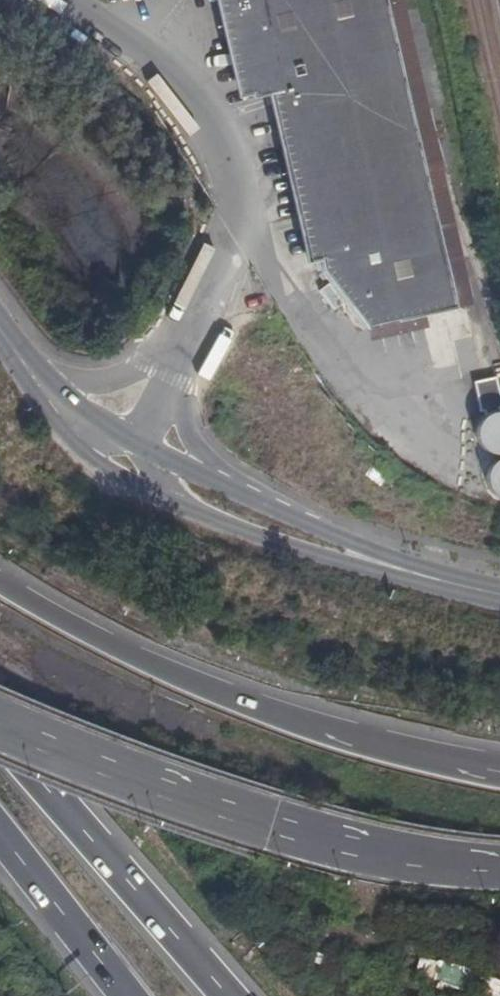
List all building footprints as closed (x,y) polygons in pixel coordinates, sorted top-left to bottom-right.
[(396,127),(368,0),(206,0),(228,105),(229,110),(248,106),(257,104),(295,276),(296,284),(350,341),(407,327),(438,320),(396,127)] [(396,127),(438,320),(446,318),(426,222),(404,125),(391,66),(377,0),(368,0),(396,127)] [(473,382),(481,421),(473,423),(489,502),(499,499),(499,376),(473,382)]
